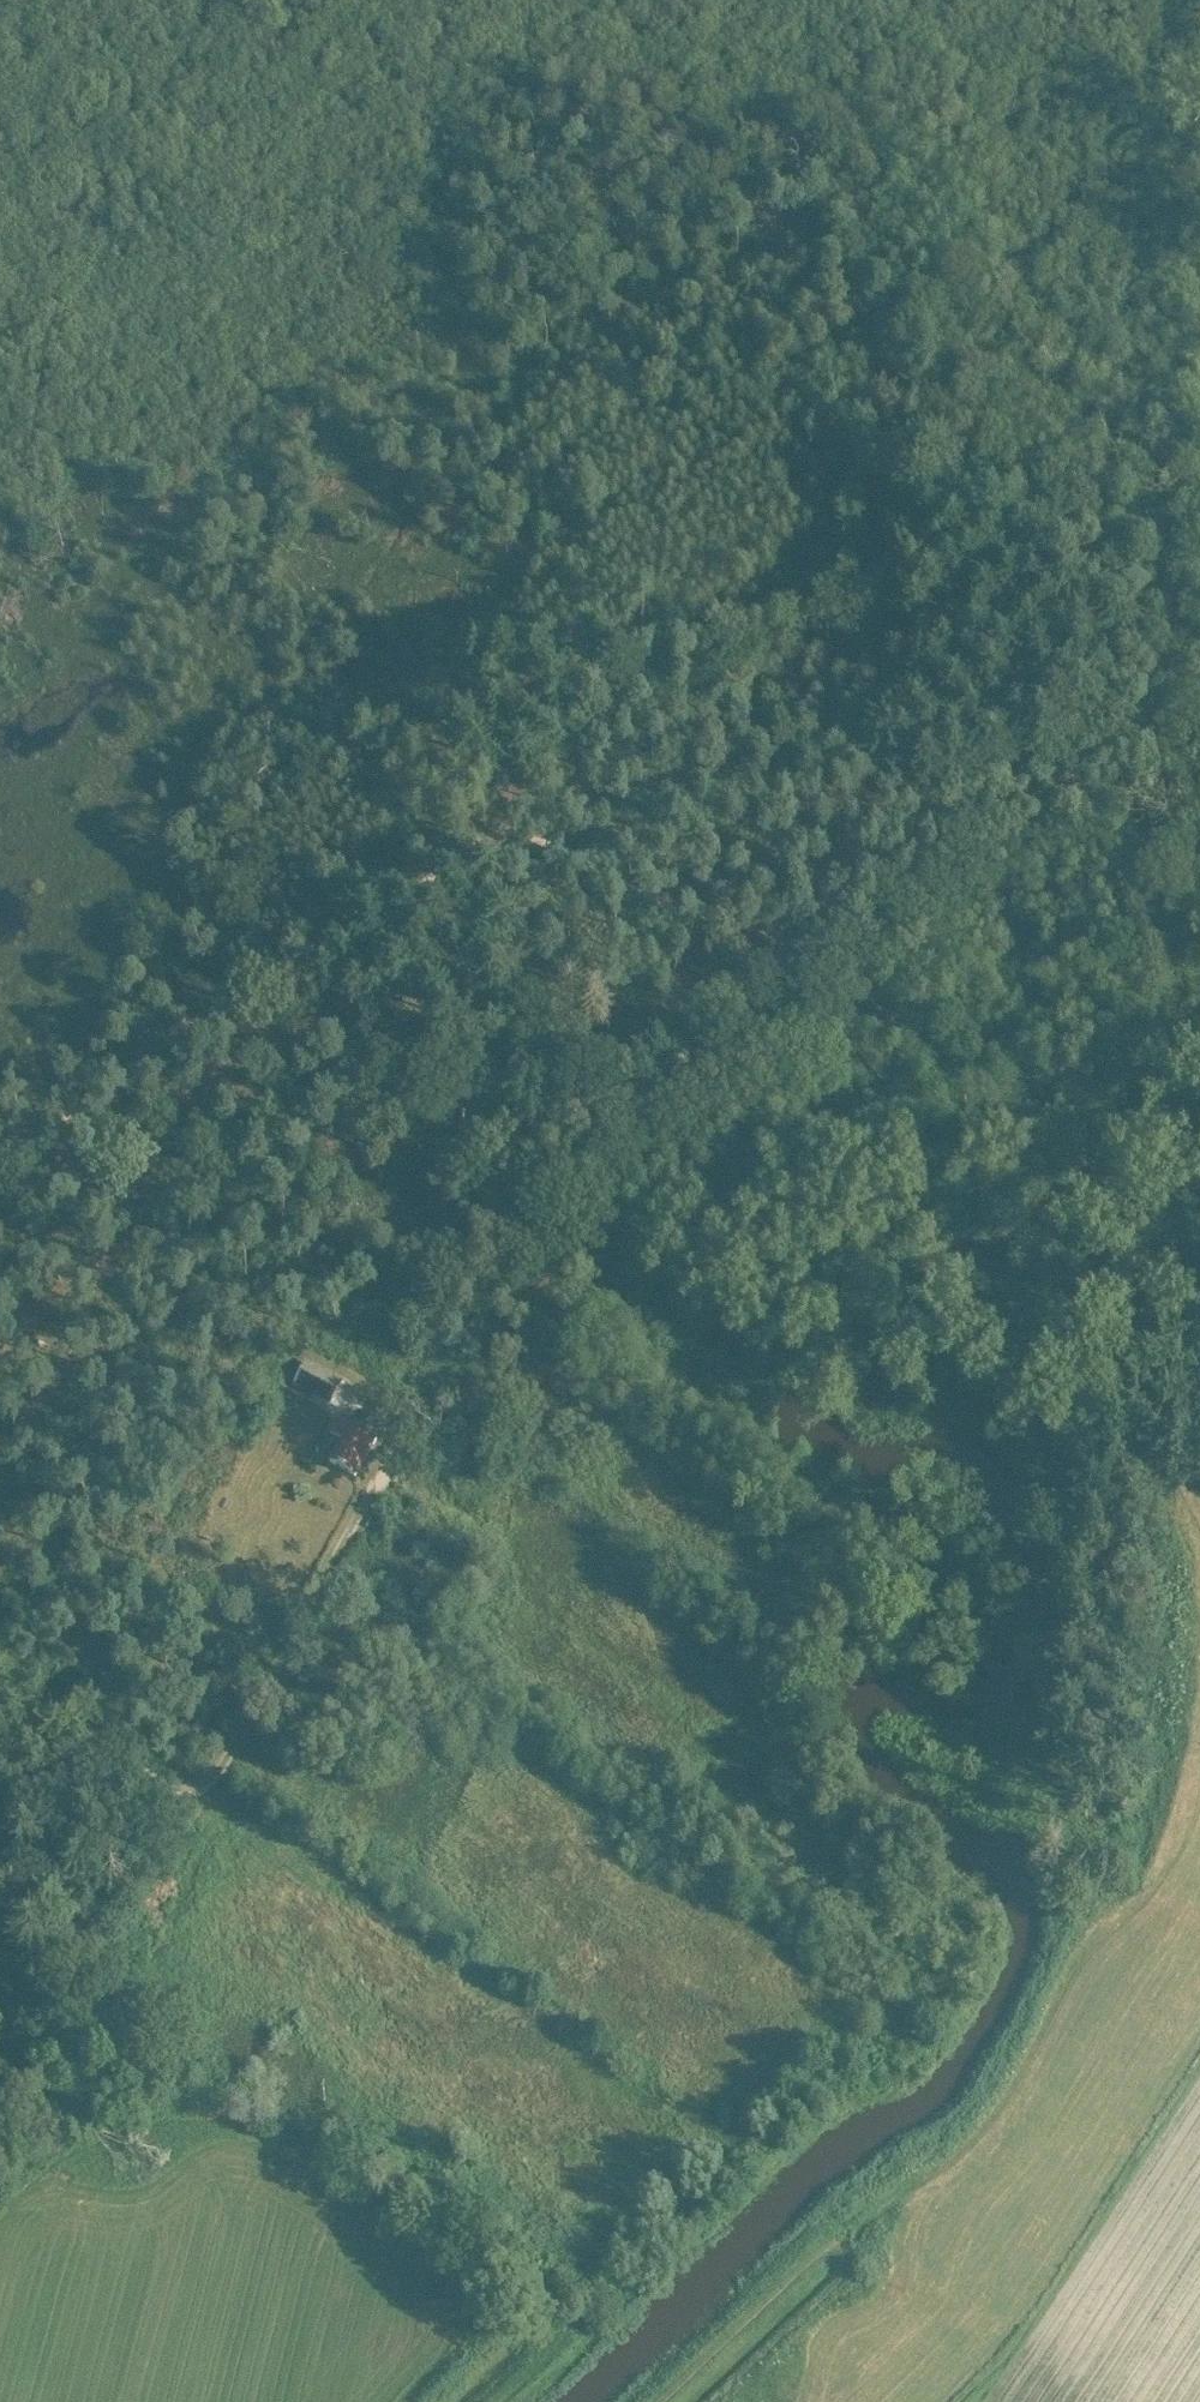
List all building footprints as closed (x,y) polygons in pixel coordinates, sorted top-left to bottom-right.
[(340,1380),(324,1371),(312,1392),(328,1402),(340,1380)] [(352,1372),(338,1395),(374,1416),(388,1392),(352,1372)] [(339,1417),(331,1432),(347,1441),(335,1464),(355,1476),(377,1438),(339,1417)]
